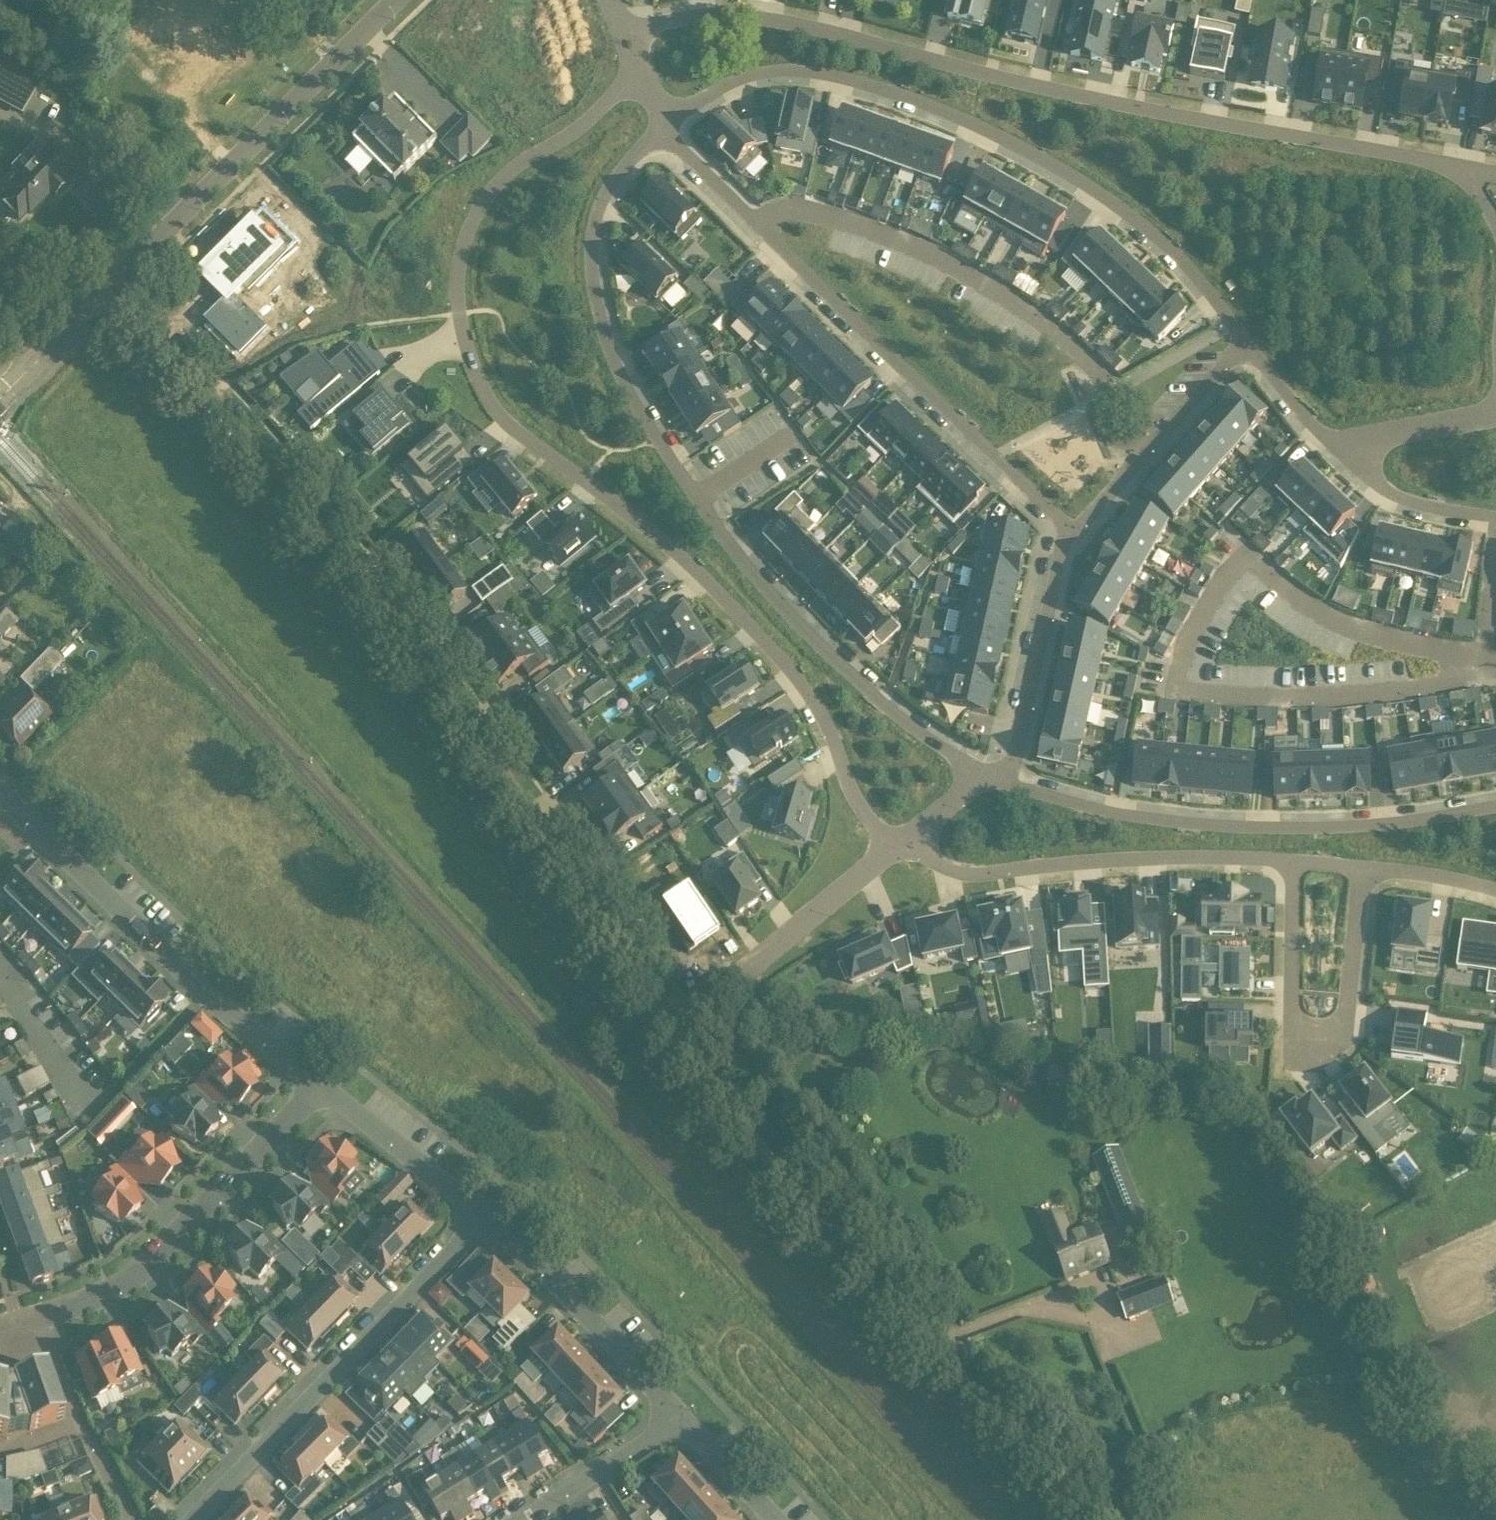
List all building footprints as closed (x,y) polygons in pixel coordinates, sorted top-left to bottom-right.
[(948,19),(961,22),(960,24),(980,29),(983,14),(997,17),(1001,0),(950,0),(948,6),(951,6),(948,19)] [(1038,47),(1044,19),(1058,22),(1063,0),(1016,0),(1015,4),(1009,2),(1005,20),(1011,21),(1007,39),(1038,47)] [(1071,55),(1101,62),(1114,2),(1107,0),(1083,0),(1078,23),(1083,25),(1079,41),(1074,39),(1071,55)] [(1235,14),(1248,17),(1252,0),(1238,0),(1235,14)] [(1464,20),(1467,2),(1455,0),(1446,0),(1443,16),(1464,20)] [(1312,10),(1308,35),(1320,38),(1325,13),(1312,10)] [(1131,71),(1158,77),(1162,61),(1166,62),(1173,29),(1138,22),(1131,54),(1134,55),(1131,71)] [(1197,50),(1191,75),(1223,82),(1234,30),(1197,22),(1191,49),(1197,50)] [(1258,44),(1256,43),(1252,43),(1248,66),(1252,66),(1254,67),(1252,83),(1251,87),(1275,91),(1283,92),(1285,81),(1287,81),(1292,82),(1299,41),(1295,40),(1292,40),(1283,38),(1260,34),(1258,44)] [(1323,51),(1314,103),(1338,107),(1347,55),(1323,51)] [(1347,55),(1338,107),(1361,111),(1366,83),(1379,85),(1383,62),(1347,55)] [(1397,63),(1392,91),(1405,94),(1401,118),(1425,122),(1433,74),(1411,70),(1411,65),(1397,63)] [(1491,84),(1493,72),(1478,70),(1472,104),(1486,106),(1481,135),(1495,137),(1495,85),(1491,84)] [(1433,74),(1425,122),(1448,126),(1452,101),(1465,104),(1470,75),(1456,73),(1455,78),(1433,74)] [(437,140),(416,119),(414,122),(409,116),(411,114),(395,98),(385,108),(362,130),(363,130),(353,140),(381,168),(390,158),(405,173),(428,150),(427,150),(437,140)] [(787,100),(776,150),(813,158),(819,134),(807,131),(812,106),(787,100)] [(854,155),(866,119),(844,111),(831,147),(854,155)] [(491,140),(469,118),(442,145),(460,163),(469,154),(473,158),(491,140)] [(866,119),(854,155),(875,163),(888,127),(866,119)] [(706,139),(743,175),(762,156),(724,120),(706,139)] [(762,121),(749,124),(754,148),(768,145),(762,121)] [(909,135),(888,127),(875,163),(896,170),(909,135)] [(931,142),(909,135),(896,170),(918,178),(931,142)] [(931,142),(918,178),(940,186),(953,150),(931,142)] [(65,188),(59,183),(72,170),(50,149),(43,156),(34,148),(22,159),(31,168),(7,193),(9,196),(1,205),(18,221),(26,212),(29,214),(48,193),(54,199),(65,188)] [(983,223),(1005,183),(984,171),(961,213),(983,225),(984,223),(983,223)] [(1025,194),(1005,183),(983,223),(984,223),(1003,233),(1025,194)] [(662,184),(643,204),(682,241),(701,222),(662,184)] [(795,188),(793,197),(805,199),(807,191),(795,188)] [(835,207),(839,196),(831,193),(827,204),(835,207)] [(1025,194),(1003,233),(1022,244),(1023,245),(1045,205),(1025,194)] [(847,199),(839,196),(835,207),(843,209),(847,199)] [(1023,245),(1022,244),(1021,246),(1042,258),(1066,217),(1045,205),(1023,245)] [(878,221),(882,210),(874,208),(871,218),(878,221)] [(890,213),(882,210),(878,221),(886,224),(890,213)] [(908,232),(911,221),(903,219),(900,229),(908,232)] [(248,275),(251,278),(262,267),(253,258),(267,245),(270,248),(274,244),(263,233),(260,236),(246,222),(202,266),(211,275),(203,284),(221,302),(248,275)] [(1092,279),(1118,252),(1101,235),(1068,270),(1086,287),(1093,280),(1092,279)] [(962,259),(968,249),(957,243),(952,253),(962,259)] [(979,255),(968,249),(962,259),(973,265),(979,255)] [(644,250),(625,269),(642,286),(639,289),(649,300),(653,296),(660,303),(679,284),(644,250)] [(1135,267),(1118,252),(1092,279),(1093,280),(1109,295),(1135,267)] [(1002,281),(1008,271),(997,265),(992,275),(1002,281)] [(1152,283),(1135,267),(1109,295),(1125,310),(1152,283)] [(1008,271),(1002,281),(1013,287),(1019,277),(1008,271)] [(692,278),(683,287),(702,305),(710,295),(692,278)] [(746,290),(737,281),(719,299),(728,308),(746,290)] [(1125,310),(1121,313),(1139,330),(1143,327),(1142,326),(1168,299),(1152,283),(1125,310)] [(758,335),(789,304),(772,287),(741,318),(758,335)] [(1168,299),(1142,326),(1143,327),(1159,343),(1185,315),(1168,299)] [(1053,317),(1061,308),(1054,301),(1046,310),(1053,317)] [(789,304),(758,335),(775,351),(779,348),(778,347),(805,320),(789,304)] [(1061,308),(1053,317),(1061,324),(1069,315),(1061,308)] [(245,357),(267,335),(249,317),(228,338),(223,334),(222,335),(245,357)] [(821,336),(805,320),(778,347),(779,348),(793,363),(794,363),(821,336)] [(660,378),(696,355),(684,336),(688,334),(681,322),(660,335),(667,345),(647,358),(660,378)] [(1079,339),(1087,330),(1080,324),(1072,333),(1079,339)] [(794,363),(793,363),(790,366),(808,384),(811,380),(810,379),(837,352),(821,336),(794,363)] [(711,346),(715,352),(725,346),(721,339),(711,346)] [(329,367),(319,354),(280,379),(281,380),(284,378),(297,395),(305,388),(316,400),(297,415),(298,417),(301,414),(313,428),(310,431),(311,432),(361,390),(352,379),(367,367),(363,363),(367,360),(355,345),(329,367)] [(1106,364),(1114,355),(1105,347),(1097,355),(1106,364)] [(854,368),(837,352),(810,379),(811,380),(826,395),(827,395),(854,368)] [(696,355),(660,378),(672,397),(708,374),(696,355)] [(1123,364),(1114,355),(1106,364),(1115,372),(1123,364)] [(755,371),(764,362),(758,356),(749,365),(755,371)] [(769,368),(764,362),(755,371),(761,376),(769,368)] [(827,395),(826,395),(823,398),(840,416),(871,385),(854,368),(827,395)] [(739,382),(749,375),(745,369),(735,375),(739,382)] [(708,374),(672,397),(684,417),(720,394),(708,374)] [(749,375),(739,382),(743,389),(753,382),(749,375)] [(373,391),(353,408),(359,416),(355,419),(368,435),(362,440),(374,455),(408,427),(402,420),(405,417),(396,406),(393,408),(383,396),(380,399),(373,391)] [(1223,409),(1250,433),(1266,415),(1264,414),(1266,412),(1256,403),(1254,405),(1238,391),(1223,409)] [(784,406),(792,398),(787,392),(778,401),(784,406)] [(720,394),(684,417),(697,437),(733,414),(720,394)] [(798,403),(792,398),(784,406),(790,412),(798,403)] [(897,408),(893,412),(884,404),(858,431),(886,457),(891,452),(890,451),(915,425),(897,408)] [(1250,433),(1223,409),(1207,426),(1235,450),(1250,433)] [(796,426),(802,432),(810,423),(805,418),(796,426)] [(932,442),(915,425),(890,451),(891,452),(907,468),(932,442)] [(1235,450),(1207,426),(1192,443),(1220,467),(1235,450)] [(445,432),(409,462),(426,483),(418,489),(428,501),(449,484),(440,473),(463,454),(466,451),(448,430),(445,432)] [(907,468),(924,484),(925,484),(949,458),(932,442),(907,468)] [(1220,467),(1192,443),(1186,450),(1184,448),(1175,458),(1205,484),(1220,467)] [(1288,451),(1282,445),(1273,454),(1280,460),(1288,451)] [(925,484),(924,484),(917,491),(935,508),(967,475),(949,458),(925,484)] [(1205,484),(1175,458),(1175,459),(1177,460),(1162,477),(1189,501),(1205,484)] [(1258,470),(1264,476),(1272,468),(1266,462),(1258,470)] [(533,499),(537,495),(529,486),(525,489),(507,467),(498,474),(490,464),(468,482),(477,493),(486,486),(513,518),(535,501),(533,499)] [(1295,510),(1321,482),(1303,466),(1293,476),(1285,468),(1268,485),(1277,494),(1274,497),(1292,514),(1295,511),(1295,510)] [(1264,476),(1258,470),(1250,479),(1256,485),(1264,476)] [(967,475),(935,508),(962,534),(975,521),(966,512),(985,492),(967,475)] [(1189,501),(1162,477),(1146,494),(1174,519),(1189,501)] [(341,497),(352,488),(345,478),(333,488),(341,497)] [(1321,482),(1295,510),(1295,511),(1311,525),(1337,498),(1321,482)] [(881,496),(872,487),(862,497),(871,506),(881,496)] [(359,498),(352,490),(340,500),(347,508),(359,498)] [(808,534),(808,535),(815,528),(797,510),(803,504),(794,495),(776,512),(785,521),(764,541),(782,559),(808,534)] [(856,503),(848,495),(836,507),(843,515),(856,503)] [(1227,504),(1233,510),(1241,501),(1235,495),(1227,504)] [(1337,498),(1311,525),(1329,542),(1355,514),(1337,498)] [(440,499),(420,515),(428,525),(448,509),(440,499)] [(898,512),(890,504),(880,514),(888,522),(898,512)] [(1233,510),(1227,504),(1219,512),(1225,518),(1233,510)] [(1255,515),(1245,506),(1238,514),(1248,523),(1255,515)] [(1135,508),(1123,528),(1155,547),(1167,526),(1135,508)] [(856,521),(871,537),(881,528),(866,512),(856,521)] [(557,533),(542,515),(528,527),(543,545),(561,567),(594,539),(576,517),(557,533)] [(908,520),(897,531),(906,539),(916,528),(908,520)] [(990,527),(985,550),(1022,558),(1027,535),(990,527)] [(901,544),(884,528),(874,538),(869,542),(886,559),(895,549),(901,544)] [(1155,547),(1123,528),(1112,547),(1111,548),(1143,566),(1155,547)] [(1212,528),(1204,537),(1210,543),(1218,534),(1212,528)] [(1395,573),(1404,536),(1381,530),(1370,574),(1395,580),(1396,573),(1395,573)] [(964,533),(956,542),(961,547),(970,539),(964,533)] [(824,551),(808,535),(808,534),(782,559),(798,576),(824,551)] [(1258,549),(1265,541),(1259,535),(1252,543),(1258,549)] [(1426,541),(1404,536),(1395,573),(1396,573),(1418,578),(1426,541)] [(424,538),(403,553),(424,581),(445,566),(424,538)] [(906,539),(905,539),(901,544),(895,549),(903,557),(913,547),(906,539)] [(470,548),(481,563),(495,553),(482,540),(470,548)] [(1265,541),(1258,549),(1264,555),(1272,546),(1265,541)] [(1448,546),(1426,541),(1418,578),(1439,583),(1440,583),(1448,546)] [(961,547),(956,542),(947,550),(953,556),(961,547)] [(1440,583),(1439,583),(1437,592),(1461,598),(1472,552),(1448,546),(1440,583)] [(1143,566),(1111,548),(1100,567),(1132,586),(1143,566)] [(985,550),(980,572),(1017,580),(1022,558),(985,550)] [(824,551),(798,576),(815,593),(841,568),(824,551)] [(1281,570),(1289,562),(1283,556),(1275,564),(1281,570)] [(923,557),(908,572),(917,580),(931,566),(923,557)] [(629,564),(587,594),(603,616),(593,623),(601,634),(629,614),(622,604),(646,587),(629,564)] [(945,565),(943,573),(953,575),(955,567),(945,565)] [(1204,565),(1200,573),(1210,579),(1214,571),(1204,565)] [(445,566),(424,581),(444,610),(466,594),(445,566)] [(1100,568),(1089,587),(1120,606),(1132,586),(1100,567),(1099,568),(1100,568)] [(841,568),(815,593),(832,611),(858,586),(841,568)] [(489,579),(499,592),(513,582),(503,569),(489,579)] [(538,571),(525,583),(539,597),(551,585),(538,571)] [(980,572),(975,594),(1012,603),(1017,580),(980,572)] [(935,585),(946,588),(948,580),(936,577),(935,585)] [(946,588),(935,585),(933,593),(945,596),(946,588)] [(1199,599),(1203,591),(1192,585),(1188,592),(1199,599)] [(874,603),(858,586),(832,611),(849,628),(874,603)] [(1120,606),(1089,587),(1077,608),(1109,626),(1120,606)] [(507,588),(486,603),(494,613),(515,598),(507,588)] [(970,616),(1007,625),(1012,603),(975,594),(970,616)] [(18,598),(0,616),(0,639),(1,640),(17,623),(11,616),(24,603),(18,598)] [(874,603),(849,628),(866,646),(874,639),(882,647),(900,630),(874,603)] [(1181,605),(1177,612),(1187,618),(1192,611),(1181,605)] [(662,652),(698,629),(684,608),(660,623),(652,612),(631,625),(639,638),(641,637),(654,657),(655,658),(663,653),(662,652)] [(1381,624),(1384,613),(1374,611),(1371,622),(1381,624)] [(1187,618),(1177,612),(1172,619),(1183,625),(1187,618)] [(1384,613),(1381,624),(1391,626),(1394,615),(1384,613)] [(970,616),(961,614),(955,638),(965,640),(965,639),(1002,647),(1007,625),(970,616)] [(507,619),(471,646),(485,665),(521,638),(521,637),(507,619)] [(921,621),(919,628),(930,631),(932,623),(921,621)] [(1471,637),(1472,624),(1450,621),(1448,634),(1471,637)] [(1428,635),(1430,624),(1422,622),(1420,633),(1428,635)] [(1430,624),(1428,635),(1436,637),(1438,625),(1430,624)] [(930,631),(919,628),(917,636),(929,639),(930,631)] [(1065,651),(1101,659),(1106,636),(1070,628),(1065,651)] [(698,629),(662,652),(663,653),(675,672),(665,679),(673,690),(694,677),(687,666),(711,651),(698,629)] [(521,638),(485,665),(499,684),(522,668),(529,678),(549,664),(527,633),(521,637),(521,638)] [(595,636),(584,644),(589,650),(599,642),(595,636)] [(960,660),(960,661),(997,669),(1002,647),(965,639),(965,640),(960,660)] [(610,651),(604,642),(593,650),(600,658),(610,651)] [(1164,658),(1168,651),(1158,645),(1153,652),(1164,658)] [(1138,661),(1146,662),(1149,650),(1141,649),(1138,661)] [(19,681),(28,690),(32,694),(62,662),(50,650),(19,681)] [(1101,659),(1065,651),(1060,673),(1096,681),(1101,659)] [(960,661),(960,660),(951,658),(945,681),(992,692),(997,669),(960,661)] [(903,672),(915,674),(916,666),(905,664),(903,672)] [(702,692),(731,670),(728,666),(699,688),(702,692)] [(743,668),(701,696),(714,717),(708,721),(716,732),(741,716),(734,706),(758,690),(743,668)] [(141,670),(133,678),(138,684),(147,675),(141,670)] [(915,674),(903,672),(901,679),(913,682),(915,674)] [(545,673),(532,682),(537,688),(549,679),(545,673)] [(1060,673),(1058,682),(1056,681),(1053,695),(1055,695),(1091,704),(1096,681),(1060,673)] [(1126,688),(1135,690),(1137,678),(1129,676),(1126,688)] [(617,689),(611,680),(605,684),(611,693),(617,689)] [(992,692),(945,681),(940,705),(987,715),(992,692)] [(1135,690),(1126,688),(1124,699),(1132,701),(1135,690)] [(1479,691),(1471,692),(1473,704),(1481,702),(1479,691)] [(1473,704),(1471,692),(1463,694),(1465,705),(1473,704)] [(47,717),(23,693),(0,717),(0,730),(18,748),(47,717)] [(1055,695),(1050,718),(1086,726),(1091,704),(1055,695)] [(124,697),(116,705),(121,711),(130,702),(124,697)] [(643,704),(648,712),(656,707),(650,699),(643,704)] [(1426,700),(1428,712),(1436,711),(1434,699),(1426,700)] [(1428,712),(1426,700),(1418,702),(1420,714),(1428,712)] [(544,702),(523,717),(543,746),(565,730),(544,702)] [(1165,715),(1167,703),(1160,702),(1158,713),(1165,715)] [(1175,704),(1167,703),(1165,715),(1173,716),(1175,704)] [(1373,708),(1374,720),(1382,719),(1381,707),(1373,708)] [(1211,720),(1212,708),(1204,708),(1203,720),(1211,720)] [(1212,708),(1211,720),(1219,721),(1220,709),(1212,708)] [(1374,720),(1373,708),(1365,709),(1366,721),(1374,720)] [(1265,722),(1265,710),(1257,710),(1257,722),(1265,722)] [(1277,710),(1265,710),(1265,722),(1265,730),(1277,730),(1277,710)] [(1328,710),(1320,711),(1320,723),(1328,722),(1328,710)] [(1320,723),(1320,711),(1312,711),(1312,723),(1320,723)] [(104,718),(95,726),(101,732),(109,723),(104,718)] [(796,740),(782,718),(758,734),(751,724),(730,737),(738,749),(748,742),(761,763),(796,740)] [(1050,718),(1045,740),(1081,748),(1086,726),(1050,718)] [(1117,732),(1125,734),(1128,723),(1119,721),(1117,732)] [(95,726),(87,735),(93,741),(101,732),(95,726)] [(1478,732),(1486,779),(1495,777),(1495,729),(1478,732)] [(565,730),(543,746),(564,774),(585,758),(565,730)] [(639,739),(646,749),(658,741),(651,730),(639,739)] [(1125,734),(1117,732),(1114,744),(1123,746),(1125,734)] [(1486,779),(1478,732),(1455,736),(1464,783),(1486,779)] [(1464,783),(1455,736),(1432,740),(1434,749),(1435,749),(1441,787),(1464,783)] [(617,739),(607,746),(614,756),(624,749),(617,739)] [(1081,748),(1045,740),(1040,763),(1076,771),(1081,748)] [(75,747),(67,756),(73,762),(81,753),(75,747)] [(1412,753),(1413,753),(1412,748),(1388,752),(1395,795),(1419,791),(1412,753)] [(1158,790),(1162,752),(1138,749),(1134,787),(1158,790)] [(1434,749),(1413,753),(1412,753),(1419,791),(1441,787),(1435,749),(1434,749)] [(1298,756),(1299,756),(1299,751),(1274,752),(1276,800),(1300,799),(1298,756)] [(1185,754),(1162,752),(1158,790),(1181,792),(1185,754)] [(1185,754),(1181,792),(1204,795),(1207,756),(1185,754)] [(1118,768),(1120,756),(1112,755),(1109,766),(1118,768)] [(1322,755),(1299,756),(1298,756),(1300,799),(1323,799),(1321,760),(1322,760),(1322,755)] [(67,756),(59,765),(64,770),(73,762),(67,756)] [(1230,759),(1207,756),(1204,795),(1226,797),(1230,759)] [(1230,759),(1226,797),(1250,799),(1254,761),(1230,759)] [(1368,759),(1344,760),(1345,798),(1369,797),(1368,759)] [(1344,760),(1322,760),(1321,760),(1323,799),(1345,798),(1344,760)] [(804,773),(797,762),(768,781),(775,792),(804,773)] [(217,770),(212,776),(220,784),(226,779),(217,770)] [(625,775),(586,804),(600,823),(639,794),(625,775)] [(788,789),(774,834),(806,843),(811,825),(813,820),(813,819),(812,818),(807,817),(813,797),(788,789)] [(732,803),(725,792),(715,798),(722,809),(732,803)] [(639,794),(600,823),(614,843),(654,814),(639,794)] [(184,804),(176,813),(182,818),(190,810),(184,804)] [(723,812),(729,821),(739,814),(734,805),(723,812)] [(262,813),(256,819),(265,828),(270,822),(262,813)] [(677,818),(667,824),(671,831),(681,824),(677,818)] [(727,824),(716,831),(727,848),(738,840),(727,824)] [(159,830),(151,838),(157,844),(165,835),(159,830)] [(232,850),(224,859),(229,864),(238,856),(232,850)] [(743,854),(710,877),(737,916),(760,901),(752,888),(756,886),(747,873),(753,869),(743,854)] [(5,887),(0,892),(0,895),(17,912),(43,884),(45,882),(27,865),(23,869),(23,868),(16,875),(12,871),(12,872),(10,870),(0,880),(0,882),(5,887)] [(207,876),(199,884),(204,890),(213,881),(207,876)] [(660,887),(642,899),(658,922),(670,913),(681,929),(674,933),(688,954),(695,949),(696,951),(721,933),(719,930),(716,927),(721,923),(722,922),(707,900),(701,904),(685,880),(684,881),(664,894),(663,892),(660,887)] [(43,884),(17,912),(33,927),(57,902),(49,894),(51,892),(43,884)] [(1245,924),(1259,924),(1259,903),(1246,903),(1246,895),(1218,895),(1218,899),(1204,899),(1204,927),(1245,928),(1245,924)] [(1116,898),(1117,910),(1119,950),(1159,948),(1156,902),(1143,903),(1143,897),(1116,898)] [(1057,917),(1054,917),(1055,933),(1058,933),(1060,955),(1083,954),(1085,989),(1109,988),(1106,928),(1091,929),(1089,904),(1086,904),(1086,900),(1071,901),(1071,905),(1057,906),(1057,917)] [(57,902),(33,927),(49,943),(75,916),(67,907),(65,909),(57,902)] [(980,915),(986,944),(998,941),(1002,959),(1028,953),(1029,957),(1041,955),(1037,935),(1027,937),(1021,907),(1014,908),(1013,904),(998,907),(999,911),(980,915)] [(1430,910),(1400,906),(1394,954),(1417,957),(1415,969),(1438,972),(1442,941),(1426,939),(1430,910)] [(338,910),(331,919),(337,924),(344,915),(338,910)] [(84,924),(75,916),(49,943),(67,960),(91,934),(82,925),(84,924)] [(331,919),(323,928),(329,933),(337,924),(331,919)] [(959,936),(956,920),(943,923),(942,922),(930,924),(931,925),(917,928),(923,959),(961,951),(964,963),(977,960),(972,933),(959,936)] [(1194,938),(1195,925),(1184,925),(1184,920),(1171,920),(1171,938),(1194,938)] [(348,923),(341,932),(347,937),(354,928),(348,923)] [(1463,923),(1457,970),(1495,975),(1495,928),(1463,923)] [(0,929),(0,941),(2,943),(9,937),(1,928),(0,929)] [(341,932),(333,941),(339,946),(347,937),(341,932)] [(912,968),(907,939),(888,947),(885,940),(869,947),(869,945),(856,951),(857,952),(841,959),(843,964),(839,966),(846,982),(850,980),(852,985),(894,967),(898,974),(912,968)] [(1183,939),(1182,1002),(1200,1002),(1201,974),(1220,975),(1220,991),(1248,991),(1249,952),(1221,951),(1220,967),(1201,966),(1201,939),(1183,939)] [(312,941),(304,950),(310,955),(318,946),(312,941)] [(304,950),(296,959),(302,964),(310,955),(304,950)] [(111,954),(98,967),(91,960),(73,979),(99,1003),(105,997),(105,996),(129,971),(121,963),(123,962),(113,952),(112,954),(111,954)] [(24,968),(32,962),(24,953),(16,960),(24,968)] [(322,954),(314,963),(320,968),(328,959),(322,954)] [(40,971),(32,962),(24,968),(32,977),(40,971)] [(314,963),(306,972),(312,977),(320,968),(314,963)] [(1051,988),(1048,964),(1033,967),(1038,991),(1051,988)] [(137,979),(129,971),(105,996),(105,997),(120,1012),(147,984),(139,977),(137,979)] [(288,975),(280,984),(286,989),(294,980),(288,975)] [(294,980),(286,989),(292,994),(300,985),(294,980)] [(149,983),(147,984),(120,1012),(139,1029),(146,1022),(147,1024),(158,1013),(156,1011),(163,1004),(167,1000),(149,983)] [(1205,1050),(1253,1050),(1253,1019),(1231,1019),(1232,1007),(1208,1006),(1208,1021),(1205,1021),(1205,1050)] [(919,1023),(916,1008),(900,1011),(902,1021),(919,1023)] [(1398,1010),(1391,1058),(1460,1068),(1464,1040),(1452,1039),(1424,1034),(1427,1014),(1398,1010)] [(73,1030),(81,1024),(74,1014),(66,1020),(73,1030)] [(204,1014),(192,1025),(212,1047),(224,1035),(204,1014)] [(88,1034),(81,1024),(73,1030),(80,1039),(88,1034)] [(446,1027),(441,1033),(451,1041),(456,1035),(446,1027)] [(1164,1028),(1151,1028),(1152,1068),(1170,1068),(1169,1028),(1164,1028)] [(1026,1047),(1043,1044),(1040,1032),(1024,1036),(1026,1047)] [(190,1049),(178,1038),(162,1055),(173,1066),(190,1049)] [(28,1048),(24,1041),(13,1047),(17,1054),(28,1048)] [(85,1048),(88,1051),(92,1057),(101,1052),(94,1042),(85,1048)] [(28,1048),(17,1054),(20,1060),(21,1061),(32,1054),(28,1048)] [(1110,1062),(1110,1051),(1095,1052),(1096,1063),(1110,1062)] [(421,1059),(413,1069),(420,1074),(427,1064),(421,1059)] [(206,1075),(194,1087),(212,1104),(222,1094),(237,1108),(252,1085),(238,1062),(231,1067),(226,1061),(209,1078),(206,1075)] [(495,1065),(490,1072),(499,1079),(504,1073),(495,1065)] [(41,1068),(17,1081),(25,1098),(50,1085),(41,1068)] [(1397,1114),(1365,1071),(1341,1090),(1358,1112),(1348,1120),(1376,1156),(1387,1147),(1375,1131),(1397,1114)] [(147,1105),(147,1097),(135,1086),(124,1097),(141,1112),(147,1105)] [(202,1115),(212,1104),(194,1087),(182,1099),(186,1102),(169,1119),(175,1125),(171,1132),(194,1145),(217,1129),(202,1115)] [(11,1111),(1,1088),(0,1088),(0,1116),(11,1111)] [(58,1098),(54,1092),(42,1098),(47,1105),(58,1098)] [(472,1100),(465,1110),(471,1115),(479,1105),(472,1100)] [(1296,1106),(1282,1117),(1311,1154),(1338,1134),(1311,1100),(1298,1109),(1296,1106)] [(20,1133),(11,1111),(0,1116),(0,1141),(20,1133)] [(54,1120),(59,1132),(71,1128),(65,1115),(54,1120)] [(99,1122),(85,1135),(96,1145),(109,1132),(99,1122)] [(80,1137),(75,1130),(55,1146),(60,1153),(80,1137)] [(20,1133),(0,1141),(0,1167),(28,1155),(20,1133)] [(128,1155),(116,1167),(134,1184),(145,1174),(159,1188),(174,1165),(161,1142),(154,1146),(148,1141),(131,1158),(128,1155)] [(322,1177),(312,1188),(330,1205),(341,1193),(338,1190),(355,1173),(349,1167),(353,1160),(330,1147),(307,1163),(322,1177)] [(1117,1149),(1095,1157),(1121,1226),(1144,1218),(1117,1149)] [(2,1207),(45,1191),(39,1176),(51,1172),(51,1170),(64,1165),(61,1158),(48,1163),(0,1181),(0,1202),(2,1207)] [(124,1195),(134,1184),(116,1167),(105,1179),(108,1182),(92,1199),(97,1205),(93,1212),(117,1225),(139,1209),(124,1195)] [(330,1205),(312,1188),(302,1198),(287,1184),(272,1207),(285,1230),(292,1225),(298,1231),(315,1214),(318,1217),(330,1205)] [(45,1191),(2,1207),(10,1229),(53,1214),(48,1200),(60,1196),(57,1188),(45,1192),(45,1191)] [(385,1211),(394,1201),(386,1192),(376,1202),(385,1211)] [(622,1198),(616,1203),(624,1212),(630,1207),(622,1198)] [(409,1205),(384,1231),(406,1253),(418,1240),(417,1238),(431,1224),(430,1223),(428,1224),(409,1205)] [(641,1208),(635,1213),(644,1222),(649,1216),(641,1208)] [(53,1214),(10,1229),(18,1252),(61,1236),(57,1224),(69,1219),(66,1211),(54,1216),(53,1214)] [(649,1216),(644,1222),(652,1231),(658,1225),(649,1216)] [(1096,1228),(1068,1239),(1060,1219),(1045,1225),(1053,1245),(1066,1279),(1074,1276),(1109,1262),(1096,1228)] [(266,1235),(257,1244),(242,1230),(228,1253),(241,1276),(248,1271),(257,1280),(284,1253),(266,1235)] [(281,1244),(306,1269),(319,1256),(293,1231),(281,1244)] [(393,1266),(406,1253),(384,1231),(359,1257),(378,1276),(377,1278),(391,1264),(393,1266)] [(63,1240),(61,1236),(18,1252),(31,1287),(52,1280),(47,1267),(65,1261),(60,1248),(76,1243),(74,1236),(63,1240)] [(657,1237),(651,1242),(660,1251),(665,1246),(657,1237)] [(339,1243),(330,1252),(340,1261),(349,1269),(357,1261),(339,1243)] [(349,1269),(340,1261),(330,1252),(328,1250),(319,1259),(331,1270),(340,1278),(349,1269)] [(486,1274),(472,1260),(456,1277),(487,1307),(512,1281),(495,1265),(486,1274)] [(210,1277),(186,1290),(200,1306),(189,1315),(205,1334),(218,1323),(214,1320),(232,1304),(227,1298),(232,1291),(210,1277)] [(336,1280),(311,1306),(333,1327),(346,1314),(344,1313),(358,1298),(357,1297),(356,1299),(336,1280)] [(1163,1280),(1119,1297),(1127,1319),(1172,1302),(1163,1280)] [(529,1298),(512,1281),(487,1307),(504,1323),(499,1328),(504,1332),(495,1341),(507,1353),(528,1331),(512,1316),(529,1298)] [(252,1297),(266,1310),(272,1303),(259,1290),(252,1297)] [(321,1340),(333,1327),(311,1306),(286,1332),(306,1351),(304,1352),(305,1353),(319,1339),(321,1340)] [(205,1334),(189,1315),(177,1325),(164,1310),(147,1331),(159,1355),(166,1351),(171,1357),(189,1342),(192,1345),(205,1334)] [(427,1317),(409,1334),(435,1359),(452,1341),(444,1333),(446,1331),(444,1331),(438,1325),(439,1323),(436,1326),(427,1317)] [(481,1342),(492,1331),(477,1317),(466,1328),(481,1342)] [(274,1343),(283,1335),(266,1318),(258,1326),(274,1343)] [(549,1372),(575,1348),(559,1330),(533,1354),(549,1372)] [(393,1351),(418,1376),(435,1359),(409,1334),(393,1351)] [(117,1336),(96,1346),(117,1391),(118,1390),(116,1386),(136,1376),(117,1336)] [(254,1365),(239,1380),(261,1402),(274,1389),(272,1387),(286,1373),(285,1372),(283,1373),(264,1355),(271,1347),(263,1339),(245,1357),(254,1365)] [(491,1361),(471,1342),(460,1354),(479,1373),(491,1361)] [(117,1391),(96,1346),(95,1347),(97,1351),(78,1361),(95,1401),(101,1412),(122,1401),(117,1391)] [(575,1348),(549,1372),(565,1388),(591,1364),(575,1348)] [(418,1376),(393,1351),(376,1369),(401,1393),(418,1376)] [(591,1364),(565,1388),(580,1405),(606,1381),(591,1364)] [(6,1435),(6,1434),(28,1430),(29,1431),(56,1421),(50,1404),(57,1401),(46,1369),(11,1381),(12,1383),(5,1384),(5,1382),(0,1382),(0,1435),(6,1435)] [(384,1411),(401,1393),(376,1369),(359,1386),(368,1396),(366,1398),(367,1398),(374,1404),(373,1405),(376,1403),(384,1411)] [(525,1394),(536,1384),(526,1374),(515,1384),(525,1394)] [(248,1415),(261,1402),(239,1380),(214,1406),(233,1425),(232,1427),(232,1428),(246,1413),(248,1415)] [(580,1405),(574,1410),(589,1427),(584,1431),(595,1443),(607,1432),(597,1421),(622,1398),(606,1381),(580,1405)] [(536,1384),(525,1394),(534,1405),(546,1395),(536,1384)] [(201,1398),(192,1390),(174,1408),(183,1417),(201,1398)] [(448,1405),(458,1415),(467,1407),(456,1397),(448,1405)] [(556,1408),(545,1418),(555,1428),(566,1418),(556,1408)] [(140,1410),(129,1415),(132,1424),(144,1419),(140,1410)] [(521,1429),(511,1435),(536,1475),(544,1470),(538,1461),(548,1455),(520,1411),(512,1415),(521,1429)] [(120,1429),(132,1424),(129,1415),(117,1420),(120,1429)] [(347,1459),(359,1448),(331,1420),(332,1418),(331,1417),(317,1432),(316,1430),(303,1443),(325,1465),(339,1450),(347,1459)] [(389,1437),(398,1427),(387,1417),(378,1427),(389,1437)] [(452,1424),(445,1417),(436,1425),(443,1433),(452,1424)] [(178,1423),(157,1443),(190,1475),(199,1465),(197,1464),(210,1451),(209,1450),(208,1452),(178,1423)] [(378,1447),(388,1437),(378,1427),(368,1437),(378,1447)] [(410,1457),(422,1449),(398,1427),(389,1437),(410,1457)] [(456,1427),(447,1433),(451,1439),(460,1433),(456,1427)] [(527,1481),(536,1475),(511,1435),(501,1441),(492,1428),(485,1432),(513,1476),(521,1471),(527,1481)] [(120,1442),(115,1431),(104,1436),(109,1447),(120,1442)] [(503,1483),(513,1476),(485,1432),(477,1437),(485,1451),(476,1457),(501,1497),(509,1492),(503,1483)] [(72,1460),(83,1459),(81,1438),(64,1440),(65,1451),(71,1450),(72,1460)] [(581,1442),(573,1450),(582,1460),(592,1454),(581,1442)] [(181,1484),(190,1475),(157,1443),(137,1464),(167,1493),(165,1495),(166,1496),(179,1483),(181,1484)] [(297,1510),(323,1485),(313,1476),(325,1465),(303,1443),(290,1456),(292,1457),(278,1472),(280,1471),(298,1489),(286,1500),(297,1510)] [(492,1503),(501,1497),(476,1457),(465,1463),(457,1450),(450,1454),(477,1499),(486,1493),(492,1503)] [(467,1505),(477,1499),(450,1454),(442,1459),(450,1473),(440,1479),(466,1519),(473,1514),(467,1505)] [(5,1483),(24,1483),(46,1474),(39,1455),(5,1462),(5,1483)] [(669,1502),(696,1478),(680,1460),(653,1484),(669,1502)] [(74,1479),(91,1473),(87,1462),(70,1468),(74,1479)] [(466,1519),(440,1479),(430,1485),(421,1472),(413,1477),(440,1519),(443,1519),(451,1515),(454,1519),(464,1519),(466,1519)] [(57,1486),(53,1474),(41,1479),(45,1490),(57,1486)] [(696,1478),(669,1502),(685,1519),(711,1495),(696,1478)] [(383,1514),(387,1519),(412,1519),(393,1490),(385,1495),(393,1507),(383,1514)] [(273,1516),(254,1497),(255,1496),(254,1495),(240,1509),(239,1507),(226,1519),(269,1519),(273,1516)] [(711,1495),(685,1519),(686,1519),(717,1519),(726,1512),(711,1495)] [(67,1511),(71,1519),(102,1519),(94,1500),(67,1511)] [(383,1514),(373,1519),(361,1501),(354,1506),(357,1512),(362,1519),(387,1519),(383,1514)] [(19,1503),(21,1516),(29,1515),(27,1502),(19,1503)] [(67,1511),(43,1519),(71,1519),(67,1511)] [(357,1512),(350,1517),(352,1519),(362,1519),(357,1512)] [(576,1517),(578,1519),(589,1519),(585,1513),(584,1512),(580,1514),(576,1517)] [(631,1519),(632,1519),(649,1519),(643,1512),(631,1519)] [(717,1519),(734,1519),(726,1512),(717,1519)]
